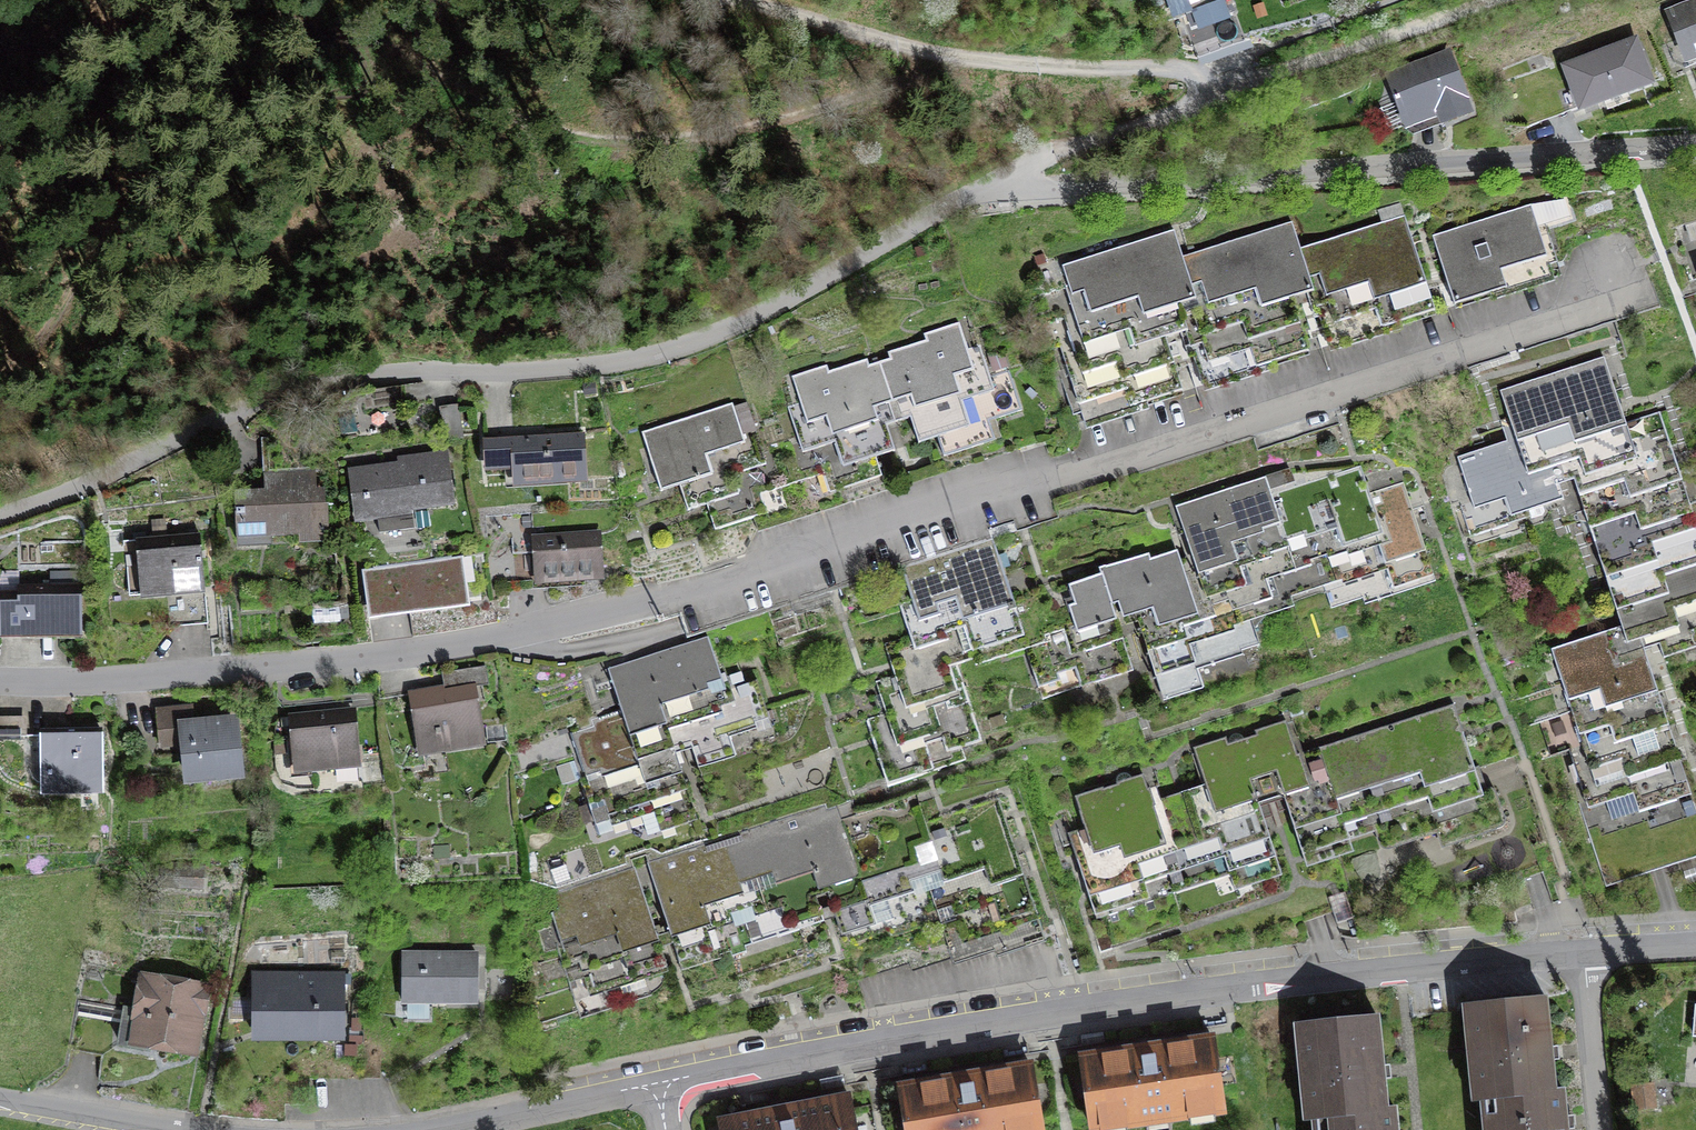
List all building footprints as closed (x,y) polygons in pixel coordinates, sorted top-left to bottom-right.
[(1200,57),(1245,42),(1230,0),(1228,0),(1182,15),(1200,57)] [(1671,14),(1695,81),(1695,5),(1671,14)] [(1567,69),(1581,108),(1649,83),(1634,43),(1567,69)] [(1440,112),(1444,121),(1467,112),(1447,58),(1391,79),(1408,124),(1440,112)] [(1531,205),(1432,236),(1454,306),(1491,294),(1485,276),(1547,256),(1531,205)] [(1312,285),(1334,278),(1340,299),(1384,285),(1390,304),(1434,290),(1412,221),(1324,249),(1302,255),(1312,285)] [(1192,286),(1214,280),(1220,300),(1264,287),(1270,306),(1292,299),(1314,292),(1312,285),(1302,255),(1292,222),(1204,250),(1182,257),(1192,286)] [(1153,287),(1161,311),(1179,305),(1196,300),(1174,231),(1062,266),(1068,285),(1076,283),(1085,309),(1153,287)] [(1390,304),(1390,305),(1384,285),(1340,299),(1334,278),(1312,285),(1314,292),(1321,313),(1323,320),(1345,313),(1348,323),(1391,310),(1396,325),(1441,311),(1434,290),(1390,304)] [(1179,305),(1161,311),(1153,287),(1085,309),(1076,283),(1068,285),(1065,286),(1073,313),(1081,338),(1093,335),(1144,319),(1147,330),(1184,318),(1179,305)] [(1250,329),(1254,340),(1272,334),(1300,324),(1292,299),(1270,306),(1264,308),(1188,332),(1185,333),(1190,348),(1202,344),(1250,329)] [(1072,342),(1082,374),(1168,346),(1166,339),(1185,333),(1188,332),(1184,318),(1147,330),(1144,319),(1081,338),(1073,313),(1064,316),(1072,342)] [(967,349),(959,324),(924,334),(926,341),(888,353),(890,360),(879,363),(891,400),(907,395),(909,403),(966,385),(962,373),(973,369),(967,349)] [(1250,329),(1202,344),(1208,364),(1266,345),(1272,363),(1309,352),(1300,324),(1254,340),(1250,329)] [(1060,346),(1078,405),(1140,385),(1146,403),(1183,392),(1168,346),(1082,374),(1072,342),(1060,346)] [(990,377),(980,345),(967,349),(973,369),(962,373),(966,385),(909,403),(907,395),(891,400),(898,422),(910,418),(919,443),(967,428),(957,396),(992,384),(990,377)] [(1615,391),(1604,357),(1500,391),(1511,425),(1615,391)] [(891,400),(879,363),(868,367),(866,360),(828,373),(826,366),(792,377),(800,403),(806,421),(818,417),(822,431),(879,413),(877,405),(891,400)] [(967,428),(937,437),(944,456),(983,443),(977,425),(1022,410),(1009,371),(990,377),(992,384),(957,396),(967,428)] [(1625,423),(1615,391),(1511,425),(1516,439),(1522,457),(1547,449),(1607,429),(1625,423)] [(898,422),(891,400),(877,405),(879,413),(822,431),(818,417),(806,421),(800,403),(788,407),(798,439),(800,446),(838,434),(848,466),(876,457),(895,451),(887,426),(898,422)] [(741,429),(732,403),(642,432),(661,491),(680,485),(719,472),(712,453),(745,443),(741,429)] [(463,438),(457,407),(440,410),(445,441),(463,438)] [(1675,459),(1659,412),(1625,423),(1607,429),(1622,476),(1675,459)] [(767,466),(753,425),(741,429),(745,443),(712,453),(719,472),(680,485),(688,510),(741,493),(735,477),(767,466)] [(1562,444),(1577,491),(1622,476),(1607,429),(1562,444)] [(798,439),(780,445),(792,484),(836,470),(842,489),(882,476),(876,457),(848,466),(838,434),(800,446),(798,439)] [(485,441),(487,472),(517,470),(518,478),(584,474),(581,435),(485,441)] [(1470,536),(1531,517),(1529,511),(1564,500),(1557,480),(1553,467),(1568,462),(1562,444),(1547,449),(1522,457),(1516,439),(1457,458),(1474,507),(1462,511),(1470,536)] [(377,515),(380,533),(415,528),(412,506),(451,501),(445,455),(400,461),(401,466),(357,472),(359,493),(364,492),(367,516),(377,515)] [(1695,536),(1695,524),(1675,459),(1622,476),(1647,552),(1695,536)] [(1107,572),(1102,574),(1112,605),(1118,602),(1123,618),(1136,614),(1138,620),(1164,700),(1193,690),(1187,672),(1242,654),(1241,651),(1260,645),(1247,606),(1262,602),(1256,582),(1296,570),(1311,565),(1309,561),(1315,559),(1323,586),(1342,580),(1343,584),(1358,579),(1397,566),(1403,585),(1433,575),(1402,482),(1369,493),(1360,466),(1271,495),(1266,477),(1176,506),(1186,537),(1195,564),(1182,568),(1176,550),(1150,559),(1149,553),(1105,567),(1107,572)] [(271,535),(302,532),(303,540),(334,538),(331,516),(323,516),(320,493),(314,493),(313,471),(282,473),(283,491),(237,494),(238,509),(236,509),(241,545),(271,544),(271,535)] [(1577,491),(1602,567),(1647,552),(1622,476),(1577,491)] [(999,559),(1022,552),(1012,522),(990,530),(993,539),(999,559)] [(508,554),(510,586),(540,584),(540,576),(600,571),(597,532),(512,539),(513,549),(536,547),(537,552),(508,554)] [(207,619),(200,535),(136,540),(137,560),(127,561),(130,593),(167,591),(169,621),(207,619)] [(1647,552),(1610,564),(1602,567),(1622,627),(1627,644),(1656,635),(1651,621),(1689,609),(1695,628),(1695,536),(1647,552)] [(993,539),(902,568),(912,600),(916,610),(1006,581),(999,559),(993,539)] [(373,567),(379,612),(457,602),(451,556),(373,567)] [(1119,628),(1102,574),(1052,590),(1069,644),(1079,640),(1119,628)] [(912,600),(900,604),(910,636),(912,643),(1016,610),(1013,602),(1006,581),(916,610),(912,600)] [(81,585),(18,586),(18,592),(0,593),(0,626),(0,633),(37,632),(37,627),(47,625),(49,618),(60,618),(60,626),(81,626),(81,585)] [(1057,674),(1087,664),(1079,640),(1069,644),(1052,590),(1013,602),(1016,610),(1026,649),(1038,687),(1059,680),(1057,674)] [(1663,658),(1695,648),(1695,631),(1695,628),(1689,609),(1651,621),(1663,658)] [(928,665),(938,697),(964,688),(956,665),(974,659),(976,665),(1026,649),(1016,610),(912,643),(910,636),(885,644),(895,675),(928,665)] [(1622,627),(1551,649),(1567,698),(1651,671),(1641,639),(1627,644),(1622,627)] [(1093,683),(1133,671),(1119,628),(1079,640),(1093,683)] [(707,633),(607,666),(616,695),(716,662),(707,633)] [(616,695),(621,709),(621,710),(625,722),(662,711),(745,683),(738,662),(724,666),(722,660),(716,662),(616,695)] [(895,675),(876,682),(886,713),(930,699),(938,697),(928,665),(895,675)] [(489,684),(486,666),(451,672),(454,689),(414,695),(420,738),(439,735),(442,748),(481,742),(472,687),(489,684)] [(1651,671),(1567,698),(1582,745),(1666,718),(1651,671)] [(757,680),(745,683),(662,711),(676,754),(692,749),(698,768),(723,760),(717,741),(757,728),(753,717),(768,712),(757,680)] [(943,739),(947,751),(981,741),(964,688),(930,699),(943,739)] [(943,739),(930,699),(886,713),(867,719),(888,785),(921,774),(913,749),(943,739)] [(1476,776),(1454,704),(1344,740),(1368,812),(1476,776)] [(193,726),(191,709),(157,712),(159,732),(183,729),(188,778),(239,773),(234,722),(193,726)] [(625,771),(676,754),(662,711),(625,722),(621,710),(592,720),(594,727),(572,734),(578,753),(616,741),(625,771)] [(353,711),(292,717),(297,771),(358,765),(353,711)] [(0,717),(0,736),(23,736),(23,717),(0,717)] [(1582,745),(1569,750),(1580,784),(1677,752),(1666,718),(1582,745)] [(1196,750),(1208,784),(1247,771),(1255,795),(1281,787),(1283,794),(1307,786),(1297,755),(1286,720),(1255,731),(1256,735),(1244,739),(1241,734),(1235,733),(1229,737),(1228,744),(1216,748),(1215,744),(1196,750)] [(100,787),(100,731),(83,731),(83,734),(43,735),(43,758),(49,757),(50,788),(100,787)] [(1344,740),(1297,755),(1307,786),(1283,794),(1296,835),(1329,824),(1330,824),(1368,812),(1354,771),(1344,740)] [(578,753),(573,755),(594,820),(609,815),(637,806),(625,771),(616,741),(578,753)] [(1580,784),(1573,786),(1586,825),(1636,808),(1690,791),(1677,752),(1580,784)] [(697,819),(676,754),(625,771),(637,806),(609,815),(612,825),(666,808),(672,827),(697,819)] [(1183,792),(1195,832),(1260,811),(1255,795),(1247,771),(1183,792)] [(1075,796),(1085,828),(1141,810),(1161,872),(1168,869),(1172,884),(1177,882),(1178,886),(1195,886),(1209,875),(1195,832),(1183,792),(1154,802),(1143,774),(1132,778),(1128,773),(1123,772),(1117,776),(1116,784),(1075,796)] [(1481,790),(1476,776),(1368,812),(1372,825),(1392,820),(1389,812),(1406,807),(1417,839),(1446,829),(1451,844),(1500,828),(1505,823),(1505,818),(1495,790),(1489,787),(1481,790)] [(1695,858),(1695,810),(1690,791),(1636,808),(1656,870),(1695,858)] [(1015,847),(1000,801),(925,825),(940,871),(1015,847)] [(825,805),(790,817),(816,896),(828,893),(862,882),(846,835),(842,821),(857,816),(852,802),(827,811),(825,805)] [(1586,825),(1606,887),(1656,870),(1636,808),(1586,825)] [(1089,895),(1161,872),(1141,810),(1069,834),(1089,895)] [(911,881),(925,876),(940,871),(925,825),(921,811),(846,835),(862,882),(879,876),(887,899),(914,891),(911,881)] [(1260,811),(1195,832),(1210,875),(1244,864),(1238,848),(1269,838),(1260,811)] [(806,865),(790,817),(647,863),(663,911),(712,895),(781,873),(806,865)] [(1306,864),(1339,854),(1330,824),(1329,824),(1296,835),(1306,864)] [(1238,848),(1250,883),(1280,873),(1269,838),(1238,848)] [(925,876),(942,928),(957,924),(1032,900),(1015,847),(940,871),(925,876)] [(160,868),(159,878),(201,881),(202,867),(174,865),(174,869),(160,868)] [(824,921),(806,865),(781,873),(796,920),(799,929),(824,921)] [(551,912),(554,919),(642,891),(635,867),(554,893),(559,909),(551,912)] [(1089,895),(1096,918),(1169,895),(1161,872),(1089,895)] [(742,937),(796,920),(781,873),(712,895),(729,946),(732,955),(746,951),(742,937)] [(879,876),(862,882),(828,893),(834,911),(841,933),(841,935),(893,919),(887,899),(879,876)] [(654,927),(642,891),(554,919),(548,921),(560,957),(654,927)] [(1328,897),(1337,923),(1354,918),(1345,892),(1328,897)] [(712,895),(663,911),(679,962),(729,946),(712,895)] [(1010,918),(1013,927),(1038,919),(1032,900),(957,924),(960,934),(1010,918)] [(668,971),(654,927),(560,957),(568,982),(583,977),(586,987),(640,970),(643,979),(668,971)] [(476,1000),(476,956),(404,956),(404,1000),(476,1000)] [(342,975),(255,976),(255,1013),(264,1013),(264,1030),(317,1030),(317,1037),(342,1037),(342,975)] [(192,1048),(201,991),(147,982),(142,1012),(126,1009),(120,1044),(147,1048),(149,1040),(192,1048)] [(1554,1091),(1554,1090),(1545,998),(1473,1006),(1483,1098),(1491,1097),(1554,1091)] [(1322,1116),(1385,1110),(1376,1017),(1305,1024),(1314,1118),(1322,1117),(1322,1116)] [(1131,1123),(1132,1127),(1184,1119),(1184,1115),(1223,1109),(1213,1039),(1081,1059),(1091,1129),(1131,1123)] [(1031,1066),(900,1089),(907,1129),(1042,1129),(1031,1066)] [(1491,1097),(1494,1129),(1566,1129),(1562,1090),(1554,1090),(1554,1091),(1491,1097)] [(1636,1108),(1655,1106),(1653,1094),(1634,1096),(1636,1108)] [(850,1097),(719,1123),(720,1129),(856,1129),(850,1097)] [(1322,1117),(1324,1129),(1395,1129),(1393,1109),(1385,1110),(1322,1116),(1322,1117)]
